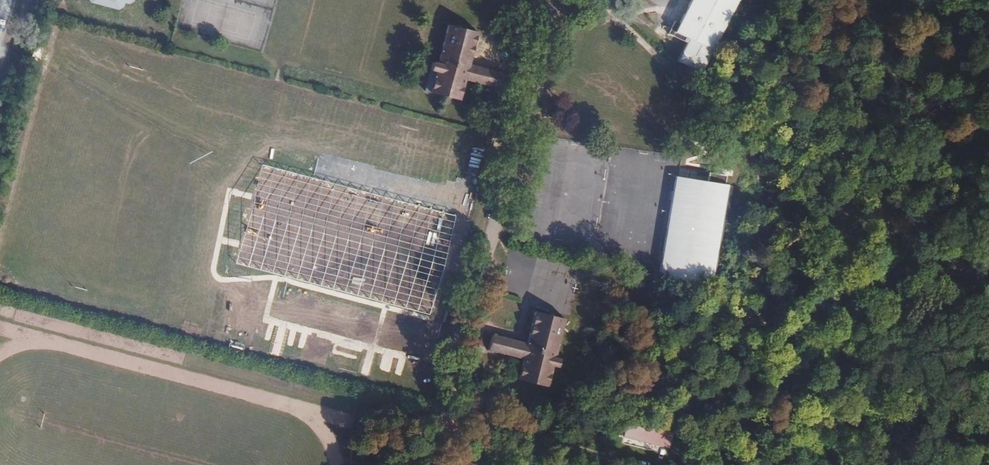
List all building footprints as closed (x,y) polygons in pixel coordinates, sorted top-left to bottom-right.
[(89,2),(117,10),(121,8),(123,2),(127,4),(132,1),(132,0),(88,0),(89,2)] [(677,32),(690,39),(680,63),(705,75),(740,0),(693,0),(677,32)] [(470,68),(478,35),(448,28),(438,67),(432,65),(430,74),(436,75),(431,95),(461,103),(466,83),(500,92),(504,77),(470,68)] [(711,176),(678,171),(663,262),(663,267),(715,276),(725,214),(730,215),(735,179),(727,178),(729,169),(712,166),(711,176)] [(564,316),(534,309),(526,342),(491,334),(488,349),(522,358),(518,377),(548,384),(553,364),(558,365),(560,357),(555,355),(556,348),(564,316)] [(670,433),(626,423),(621,444),(666,454),(670,433)] [(350,454),(351,464),(364,464),(363,452),(350,454)]
